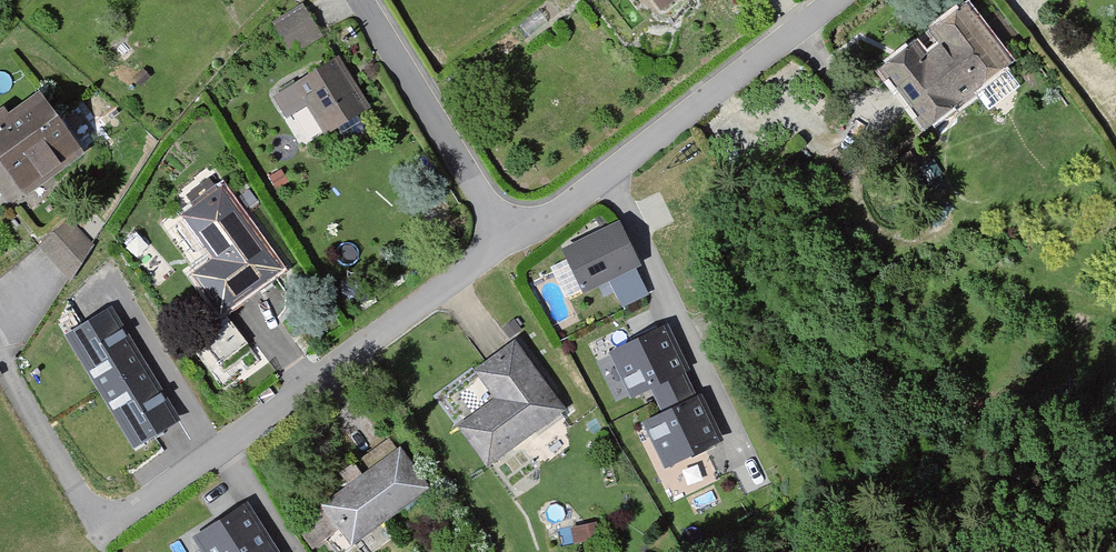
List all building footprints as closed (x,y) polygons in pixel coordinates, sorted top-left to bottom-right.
[(883,68),(933,125),(1018,58),(975,0),(974,0),(883,68)] [(312,3),(276,20),(296,49),(333,30),(312,3)] [(343,59),(303,81),(332,128),(377,107),(343,59)] [(0,129),(0,145),(34,184),(88,144),(49,94),(0,129)] [(305,107),(291,116),(307,142),(321,134),(305,107)] [(194,199),(183,214),(219,256),(197,271),(231,312),(287,265),(213,173),(189,192),(194,199)] [(70,211),(40,243),(75,276),(99,242),(70,211)] [(573,245),(587,288),(650,260),(628,218),(573,245)] [(109,308),(66,334),(135,447),(178,420),(109,308)] [(649,418),(667,462),(722,439),(672,323),(619,347),(638,393),(656,385),(668,411),(649,418)] [(461,422),(493,463),(570,403),(521,340),(478,366),(499,393),(461,422)] [(404,442),(297,521),(315,545),(343,525),(355,539),(433,485),(404,442)] [(244,506),(194,537),(203,551),(273,551),(244,506)]
